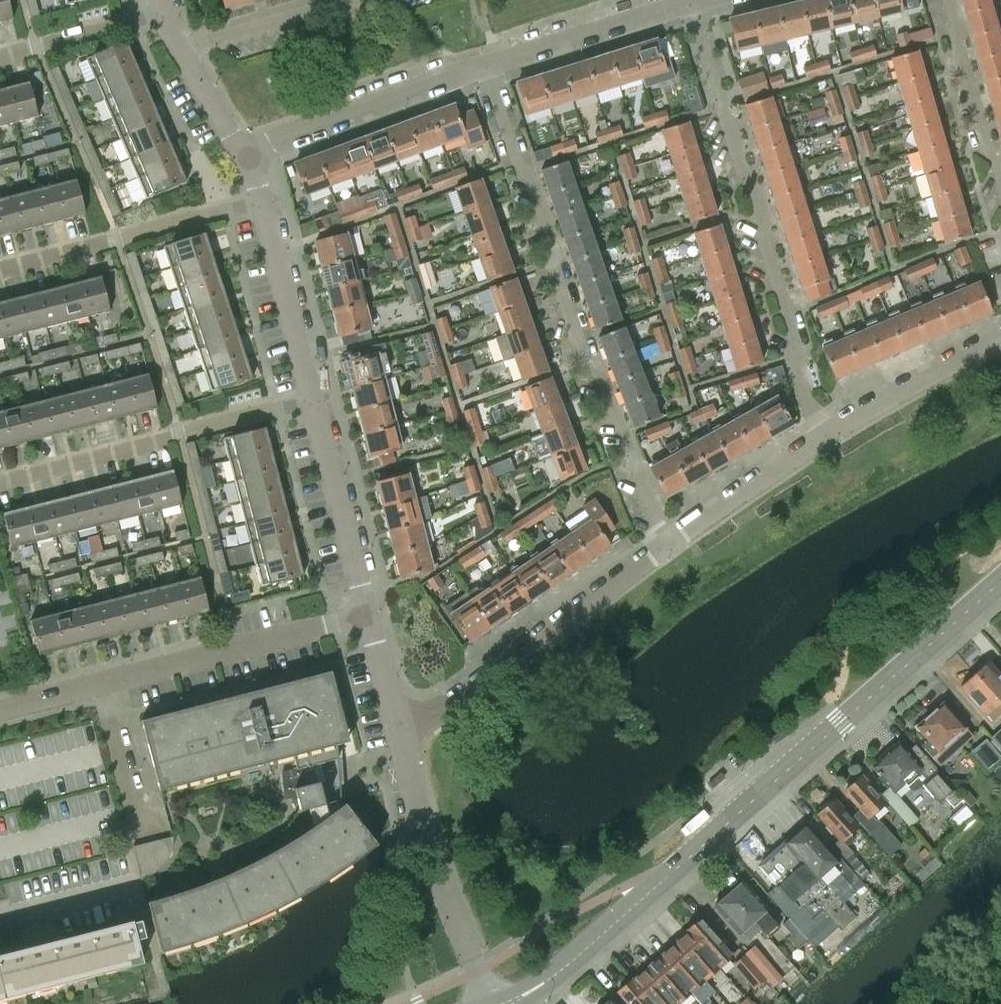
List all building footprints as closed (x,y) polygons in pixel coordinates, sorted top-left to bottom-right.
[(12,19),(8,0),(0,0),(0,22),(12,19)] [(35,0),(26,0),(28,8),(37,6),(35,0)] [(252,0),(222,0),(225,8),(252,0)] [(824,0),(804,0),(801,1),(802,2),(800,2),(807,34),(831,28),(824,0)] [(849,0),(824,0),(831,28),(854,23),(849,0)] [(873,0),(849,0),(854,23),(877,17),(873,0)] [(877,17),(901,11),(899,0),(873,0),(877,17)] [(992,0),(964,0),(968,14),(994,6),(992,0)] [(807,34),(800,2),(790,5),(789,4),(778,6),(778,7),(776,8),(784,39),(807,34)] [(1000,29),(994,6),(968,14),(975,36),(1000,29)] [(755,13),(753,13),(761,45),(763,55),(786,49),(784,39),(776,8),(766,10),(766,9),(755,12),(755,13)] [(761,45),(753,13),(743,16),(743,15),(731,18),(731,19),(729,19),(737,51),(761,45)] [(730,22),(723,24),(726,38),(733,37),(730,22)] [(1000,29),(975,36),(981,59),(1000,53),(1000,30),(1000,29)] [(909,44),(905,32),(896,35),(900,47),(909,44)] [(633,46),(632,47),(642,78),(644,87),(674,77),(668,58),(662,60),(655,40),(645,43),(644,42),(633,45),(633,46)] [(85,58),(94,79),(135,62),(126,41),(85,58)] [(873,46),(861,50),(864,59),(876,55),(873,46)] [(619,85),(642,78),(632,47),(622,50),(621,49),(610,53),(611,54),(609,54),(619,85)] [(852,63),(864,59),(861,50),(849,53),(852,63)] [(891,59),(898,82),(924,75),(917,51),(891,59)] [(1000,78),(1000,53),(981,59),(988,82),(1000,78)] [(596,92),(619,85),(609,54),(599,57),(599,56),(587,60),(588,61),(586,61),(596,92)] [(827,60),(815,64),(818,74),(830,70),(827,60)] [(573,99),(596,92),(586,61),(576,64),(576,63),(564,67),(565,68),(563,68),(573,99)] [(135,62),(94,79),(103,99),(143,81),(135,62)] [(806,77),(818,74),(815,64),(803,68),(806,77)] [(550,106),(573,99),(563,68),(553,72),(553,71),(542,74),(542,75),(540,76),(550,106)] [(743,98),(768,89),(762,72),(737,80),(743,98)] [(862,72),(854,75),(857,83),(861,82),(864,76),(862,72)] [(53,78),(59,94),(68,90),(61,75),(53,78)] [(771,88),(784,84),(781,75),(768,79),(771,88)] [(924,75),(898,82),(904,105),(930,97),(924,75)] [(526,114),(550,106),(540,76),(530,79),(530,78),(519,81),(519,82),(517,83),(526,114)] [(988,82),(994,105),(1000,103),(1000,78),(988,82)] [(103,99),(111,119),(152,101),(143,81),(103,99)] [(29,82),(6,87),(15,122),(38,117),(29,82)] [(841,87),(845,99),(855,96),(851,84),(841,87)] [(15,122),(6,87),(0,89),(0,126),(15,122)] [(825,92),(828,105),(838,102),(834,89),(825,92)] [(74,105),(68,90),(59,94),(66,109),(74,105)] [(858,109),(855,96),(845,99),(849,112),(858,109)] [(744,105),(752,129),(777,121),(770,97),(744,105)] [(810,100),(812,107),(823,104),(821,97),(810,100)] [(904,105),(911,128),(937,120),(930,97),(904,105)] [(152,101),(111,119),(120,138),(160,121),(152,101)] [(838,102),(828,105),(832,117),(834,123),(843,120),(838,102)] [(432,113),(430,113),(441,144),(464,135),(468,147),(484,141),(473,111),(457,117),(453,105),(443,108),(442,107),(431,112),(432,113)] [(665,111),(653,115),(656,124),(668,120),(665,111)] [(419,152),(441,144),(430,113),(420,117),(420,116),(409,120),(409,121),(407,122),(419,152)] [(70,118),(76,133),(85,130),(78,115),(70,118)] [(644,128),(656,124),(653,115),(641,118),(644,128)] [(937,120),(911,128),(917,151),(943,143),(937,120)] [(120,138),(128,158),(169,141),(160,121),(120,138)] [(777,121),(752,129),(759,151),(785,143),(777,121)] [(396,160),(419,152),(407,122),(398,125),(397,124),(386,128),(387,129),(385,130),(396,160)] [(669,154),(695,146),(687,122),(662,130),(669,154)] [(619,126),(607,129),(610,138),(622,135),(619,126)] [(598,142),(610,138),(607,129),(595,133),(598,142)] [(91,145),(85,130),(76,133),(83,149),(91,145)] [(374,169),(396,160),(385,130),(375,133),(375,132),(364,137),(364,138),(362,138),(374,169)] [(856,133),(860,145),(869,143),(865,130),(856,133)] [(830,131),(811,137),(813,145),(832,139),(830,131)] [(838,138),(842,151),(852,148),(848,136),(838,138)] [(351,177),(374,169),(362,138),(353,142),(352,141),(341,145),(342,146),(340,147),(351,177)] [(45,148),(43,139),(30,142),(32,151),(45,148)] [(574,140),(561,144),(564,153),(576,149),(574,140)] [(128,158),(137,178),(177,161),(169,141),(128,158)] [(759,151),(766,174),(792,166),(785,143),(759,151)] [(873,155),(869,143),(860,145),(863,158),(873,155)] [(917,151),(924,174),(950,166),(943,143),(917,151)] [(552,157),(564,153),(561,144),(549,148),(552,157)] [(14,146),(0,150),(2,159),(16,155),(14,146)] [(695,146),(669,154),(676,176),(702,168),(695,146)] [(317,155),(329,185),(351,177),(340,147),(330,150),(330,149),(319,153),(319,154),(317,155)] [(598,161),(611,157),(608,147),(595,152),(598,161)] [(54,152),(57,160),(70,157),(68,148),(54,152)] [(855,160),(852,148),(842,151),(846,163),(855,160)] [(622,168),(632,165),(628,152),(619,155),(622,168)] [(48,163),(46,154),(32,157),(35,166),(48,163)] [(87,158),(93,173),(102,169),(95,154),(87,158)] [(329,185),(317,155),(308,158),(307,157),(296,162),(297,163),(294,163),(305,194),(329,185)] [(17,161),(4,164),(6,173),(20,170),(17,161)] [(186,181),(177,161),(137,178),(146,199),(186,181)] [(548,193),(574,184),(566,161),(540,170),(548,193)] [(636,177),(632,165),(622,168),(626,180),(636,177)] [(792,166),(766,174),(773,197),(799,189),(792,166)] [(950,166),(924,174),(931,196),(957,189),(950,166)] [(463,168),(452,172),(455,181),(467,177),(463,168)] [(709,191),(702,168),(676,176),(683,199),(709,191)] [(108,184),(102,169),(93,173),(100,188),(108,184)] [(455,181),(452,172),(440,177),(443,185),(455,181)] [(869,177),(873,190),(882,187),(878,175),(869,177)] [(76,179),(54,185),(63,220),(85,214),(76,179)] [(455,189),(463,212),(488,203),(480,180),(455,189)] [(852,183),(856,195),(865,192),(861,180),(852,183)] [(608,184),(612,196),(622,193),(618,181),(608,184)] [(418,184),(406,189),(410,198),(422,193),(418,184)] [(574,184),(548,193),(556,216),(581,207),(574,184)] [(42,225),(63,220),(54,185),(33,190),(42,225)] [(886,199),(882,187),(873,190),(877,202),(886,199)] [(108,209),(117,205),(110,189),(102,193),(108,209)] [(398,202),(410,198),(406,189),(394,193),(398,202)] [(773,197),(780,220),(806,212),(799,189),(773,197)] [(931,196),(937,219),(963,212),(957,189),(931,196)] [(21,230),(42,225),(33,190),(12,195),(21,230)] [(709,191),(683,199),(690,222),(716,215),(709,191)] [(869,205),(865,192),(856,195),(859,208),(869,205)] [(622,193),(612,196),(616,209),(625,206),(622,193)] [(21,230),(12,195),(0,198),(0,236),(21,230)] [(633,201),(637,214),(646,211),(642,198),(633,201)] [(373,201),(362,206),(365,215),(377,210),(373,201)] [(463,212),(471,235),(496,226),(488,203),(463,212)] [(344,206),(338,209),(339,213),(343,223),(365,215),(362,206),(350,210),(346,212),(344,206)] [(581,207),(556,216),(564,238),(589,230),(581,207)] [(650,223),(646,211),(637,214),(640,226),(650,223)] [(806,212),(780,220),(787,242),(813,234),(806,212)] [(963,212),(937,219),(944,243),(970,235),(963,212)] [(324,216),(315,219),(319,232),(328,228),(324,216)] [(404,218),(408,231),(417,228),(413,216),(404,218)] [(883,224),(886,236),(896,233),(892,221),(883,224)] [(693,233),(700,256),(726,248),(719,225),(693,233)] [(471,235),(479,257),(504,249),(496,226),(471,235)] [(866,229),(870,241),(879,238),(875,226),(866,229)] [(623,230),(626,242),(636,239),(632,227),(623,230)] [(421,240),(417,228),(408,231),(411,243),(421,240)] [(360,229),(350,231),(355,255),(364,253),(360,229)] [(589,230),(564,238),(571,261),(597,252),(589,230)] [(389,234),(393,247),(403,243),(399,231),(389,234)] [(162,246),(169,268),(211,254),(204,233),(162,246)] [(899,245),(896,233),(886,236),(890,248),(899,245)] [(320,264),(321,266),(352,258),(346,234),(315,242),(317,253),(316,253),(319,264),(320,264)] [(787,242),(794,265),(820,257),(813,234),(787,242)] [(883,250),(879,238),(870,241),(873,253),(883,250)] [(636,239),(626,242),(630,254),(640,251),(636,239)] [(403,243),(393,247),(397,259),(407,256),(403,243)] [(961,266),(970,262),(963,246),(954,250),(961,266)] [(726,248),(700,256),(707,279),(733,271),(726,248)] [(512,272),(504,249),(479,257),(487,281),(512,272)] [(571,261),(579,283),(605,275),(597,252),(571,261)] [(218,275),(211,254),(169,268),(176,288),(218,275)] [(407,256),(397,259),(400,269),(410,266),(407,256)] [(650,260),(654,272),(664,269),(660,257),(650,260)] [(803,288),(825,281),(827,280),(820,257),(794,265),(801,288),(803,288)] [(358,281),(352,258),(321,266),(323,276),(322,276),(325,288),(326,287),(327,289),(358,281)] [(918,265),(922,274),(936,268),(932,259),(918,265)] [(128,264),(133,280),(142,277),(137,261),(128,264)] [(418,265),(422,277),(432,274),(428,262),(418,265)] [(907,280),(922,274),(918,265),(904,271),(907,280)] [(451,268),(432,274),(422,277),(426,289),(435,286),(434,282),(453,276),(451,268)] [(667,281),(664,269),(654,272),(658,284),(667,281)] [(707,279),(714,302),(740,294),(733,271),(707,279)] [(637,275),(641,287),(650,285),(646,273),(637,275)] [(183,309),(225,295),(218,275),(176,288),(183,309)] [(587,306),(612,297),(605,275),(579,283),(587,306)] [(78,282),(87,317),(109,311),(100,276),(78,282)] [(147,293),(142,277),(133,280),(139,295),(147,293)] [(874,284),(878,292),(892,286),(888,277),(874,284)] [(404,281),(408,293),(418,290),(414,278),(404,281)] [(489,288),(497,311),(523,302),(515,279),(489,288)] [(364,304),(358,281),(327,289),(329,299),(328,299),(331,311),(332,311),(333,312),(364,304)] [(830,294),(825,281),(803,288),(807,301),(830,294)] [(87,317),(78,282),(58,287),(66,322),(87,317)] [(978,283),(956,292),(968,322),(978,317),(981,318),(986,315),(988,313),(991,312),(978,283)] [(863,299),(878,292),(874,284),(859,290),(863,299)] [(650,285),(641,287),(645,300),(653,297),(650,285)] [(66,322),(58,287),(37,292),(46,327),(66,322)] [(418,290),(408,293),(411,305),(421,302),(418,290)] [(46,327),(37,292),(16,298),(25,332),(46,327)] [(966,323),(968,322),(956,292),(933,302),(946,331),(956,327),(959,327),(964,325),(966,323)] [(740,294),(714,302),(721,325),(747,317),(740,294)] [(232,316),(225,295),(183,309),(190,329),(232,316)] [(830,302),(833,311),(848,305),(844,296),(830,302)] [(612,297),(587,306),(595,329),(620,320),(612,297)] [(16,298),(0,302),(0,323),(4,338),(25,332),(16,298)] [(665,304),(668,316),(678,313),(674,301),(665,304)] [(142,305),(147,321),(156,318),(150,302),(142,305)] [(497,311),(505,333),(531,324),(523,302),(497,311)] [(819,318),(833,311),(830,302),(815,308),(819,318)] [(943,332),(946,331),(933,302),(911,311),(924,340),(934,336),(937,336),(942,334),(943,332)] [(364,304),(333,312),(335,322),(334,323),(337,334),(338,334),(339,336),(370,328),(364,304)] [(921,341),(924,340),(911,311),(889,320),(901,350),(912,345),(914,345),(920,343),(921,341)] [(682,325),(678,313),(668,316),(672,328),(682,325)] [(196,350),(238,336),(232,316),(190,329),(196,350)] [(435,319),(439,332),(448,329),(444,317),(435,319)] [(747,317),(721,325),(729,348),(754,340),(747,317)] [(161,333),(156,318),(147,321),(152,336),(161,333)] [(899,351),(901,350),(889,320),(867,329),(879,359),(890,354),(892,355),(898,352),(899,351)] [(505,333),(513,356),(539,347),(531,324),(505,333)] [(654,329),(657,341),(666,338),(662,326),(654,329)] [(607,360),(632,350),(623,327),(598,337),(607,360)] [(452,341),(448,329),(439,332),(443,344),(452,341)] [(877,360),(879,359),(867,329),(845,339),(857,368),(868,364),(870,364),(876,362),(877,360)] [(421,334),(431,365),(440,362),(431,331),(421,334)] [(115,333),(102,337),(104,345),(117,342),(115,333)] [(245,357),(238,336),(196,350),(203,370),(245,357)] [(666,338),(657,341),(661,353),(670,350),(666,338)] [(855,369),(857,368),(845,339),(822,348),(834,378),(846,373),(848,373),(853,371),(855,369)] [(761,363),(754,340),(729,348),(736,371),(761,363)] [(86,341),(72,344),(74,353),(88,349),(86,341)] [(126,346),(128,355),(142,351),(140,342),(126,346)] [(353,360),(346,362),(348,373),(347,373),(350,385),(351,384),(352,386),(383,378),(380,366),(390,363),(385,342),(350,351),(353,360)] [(155,346),(160,362),(169,359),(164,343),(155,346)] [(64,346),(51,349),(53,358),(67,355),(64,346)] [(678,349),(682,362),(692,359),(688,346),(678,349)] [(547,371),(539,347),(513,356),(522,380),(547,371)] [(118,348),(104,352),(106,360),(120,357),(118,348)] [(40,362),(53,358),(51,349),(37,353),(40,362)] [(616,382),(641,372),(632,350),(607,360),(616,382)] [(97,353),(83,357),(85,366),(99,362),(97,353)] [(23,357),(9,360),(12,369),(25,365),(23,357)] [(245,357),(203,370),(210,392),(252,378),(245,357)] [(174,375),(169,359),(160,362),(165,377),(174,375)] [(695,371),(692,359),(682,362),(686,374),(695,371)] [(12,369),(9,360),(0,362),(0,372),(12,369)] [(68,361),(55,364),(57,373),(71,370),(68,361)] [(444,375),(440,362),(431,365),(423,368),(426,378),(429,379),(444,375)] [(449,365),(453,377),(462,374),(458,362),(449,365)] [(43,377),(57,373),(55,364),(41,368),(43,377)] [(27,371),(13,375),(15,384),(29,380),(27,371)] [(671,386),(681,383),(677,371),(667,374),(671,386)] [(624,404),(649,394),(641,372),(616,382),(624,404)] [(148,373),(126,379),(134,414),(157,408),(148,373)] [(756,373),(742,377),(745,387),(759,382),(756,373)] [(466,386),(462,374),(453,377),(457,389),(466,386)] [(15,384),(13,375),(0,378),(0,379),(2,387),(15,384)] [(730,391),(745,387),(742,377),(727,382),(730,391)] [(389,402),(383,378),(352,386),(354,396),(353,396),(356,408),(357,408),(358,410),(389,402)] [(533,411),(559,401),(550,378),(524,388),(533,411)] [(134,414),(126,379),(105,384),(114,419),(134,414)] [(172,399),(181,396),(176,379),(167,382),(172,399)] [(681,383),(671,386),(675,399),(685,396),(681,383)] [(105,384),(84,390),(93,425),(114,419),(105,384)] [(93,425),(84,390),(63,395),(72,430),(93,425)] [(649,394),(624,404),(633,427),(658,417),(649,394)] [(63,395),(42,400),(51,435),(72,430),(63,395)] [(441,399),(445,411),(454,408),(451,396),(441,399)] [(776,397),(754,409),(770,437),(780,432),(783,432),(788,429),(789,427),(792,425),(776,397)] [(51,435),(42,400),(21,406),(30,441),(51,435)] [(567,423),(559,401),(533,411),(542,433),(567,423)] [(395,424),(389,402),(358,410),(360,419),(359,420),(362,431),(363,431),(363,433),(395,424)] [(713,405),(701,409),(704,418),(716,414),(713,405)] [(21,406),(0,411),(9,446),(30,441),(21,406)] [(458,421),(454,408),(445,411),(449,423),(458,421)] [(704,418),(701,409),(689,414),(692,422),(704,418)] [(754,409),(733,421),(749,449),(759,443),(762,443),(767,441),(768,439),(770,437),(754,409)] [(0,411),(0,448),(9,446),(0,411)] [(467,422),(471,435),(480,432),(476,420),(467,422)] [(749,449),(733,421),(713,433),(728,461),(738,455),(741,455),(746,452),(747,450),(749,449)] [(667,422),(656,427),(659,436),(671,431),(667,422)] [(576,446),(567,423),(542,433),(551,456),(576,446)] [(401,448),(395,424),(363,433),(367,445),(366,446),(368,454),(369,454),(370,457),(401,448)] [(228,460),(271,449),(265,427),(222,438),(228,460)] [(647,440),(659,436),(656,427),(644,431),(647,440)] [(480,432),(471,435),(474,447),(484,444),(480,432)] [(686,433),(668,440),(671,450),(689,443),(686,433)] [(713,433),(692,444),(707,473),(717,467),(720,467),(725,464),(726,462),(728,461),(713,433)] [(692,444),(671,456),(687,484),(697,479),(699,479),(704,476),(705,474),(707,473),(692,444)] [(551,456),(541,459),(550,482),(560,479),(585,469),(576,446),(551,456)] [(271,449),(228,460),(233,481),(276,470),(271,449)] [(191,469),(200,467),(196,451),(187,453),(191,469)] [(684,486),(687,484),(671,456),(649,468),(665,496),(676,491),(678,491),(683,488),(684,486)] [(462,468),(466,480),(475,477),(472,465),(462,468)] [(481,468),(485,480),(494,478),(490,466),(481,468)] [(204,483),(200,467),(191,469),(195,485),(204,483)] [(172,470),(150,475),(159,510),(181,505),(172,470)] [(276,470),(233,481),(239,502),(281,491),(276,470)] [(150,475),(129,481),(138,516),(159,510),(150,475)] [(382,505),(382,506),(414,498),(408,475),(376,483),(379,493),(378,493),(381,505),(382,505)] [(479,489),(475,477),(466,480),(470,492),(479,489)] [(498,490),(494,478),(485,480),(489,493),(498,490)] [(129,481),(108,486),(117,521),(138,516),(129,481)] [(96,526),(117,521),(108,486),(87,491),(96,526)] [(75,532),(96,526),(87,491),(66,497),(75,532)] [(281,491),(239,502),(244,523),(287,512),(281,491)] [(202,511),(211,509),(207,493),(198,495),(202,511)] [(560,494),(549,501),(555,509),(565,502),(560,494)] [(414,498),(382,506),(385,516),(384,517),(384,518),(387,528),(388,528),(388,530),(420,522),(431,519),(425,495),(414,498)] [(46,502),(54,537),(75,532),(66,497),(46,502)] [(512,508),(506,499),(494,507),(500,516),(512,508)] [(564,524),(571,534),(589,560),(598,554),(601,554),(606,551),(607,548),(609,547),(602,536),(614,528),(594,499),(582,507),(591,520),(582,526),(576,516),(564,524)] [(477,516),(487,513),(483,501),(473,504),(477,516)] [(555,509),(549,501),(539,508),(544,516),(555,509)] [(34,542),(54,537),(46,502),(25,507),(34,542)] [(12,548),(34,542),(25,507),(3,513),(12,548)] [(215,525),(211,509),(202,511),(206,527),(215,525)] [(287,512),(244,523),(249,543),(292,533),(287,512)] [(487,513),(477,516),(469,521),(474,541),(492,530),(487,513)] [(520,520),(509,527),(514,535),(525,528),(520,520)] [(394,551),(394,553),(426,545),(420,522),(388,530),(391,540),(390,540),(393,551),(394,551)] [(504,542),(514,535),(509,527),(498,534),(504,542)] [(190,537),(187,529),(174,532),(176,541),(190,537)] [(292,533),(249,543),(255,564),(297,553),(292,533)] [(208,537),(213,553),(222,550),(217,534),(208,537)] [(589,560),(571,534),(551,547),(569,574),(578,567),(581,567),(586,564),(587,562),(589,560)] [(99,535),(87,538),(91,553),(102,550),(99,535)] [(158,536),(144,540),(147,548),(160,545),(158,536)] [(133,552),(147,548),(144,540),(131,543),(133,552)] [(180,556),(193,552),(191,543),(178,547),(180,556)] [(426,545),(394,553),(397,563),(396,563),(399,575),(400,574),(401,577),(432,569),(426,545)] [(479,546),(469,553),(474,562),(485,555),(479,546)] [(116,547),(102,550),(105,559),(118,556),(116,547)] [(569,574),(551,547),(531,560),(549,587),(559,581),(561,581),(566,577),(567,575),(569,574)] [(91,563),(105,559),(102,550),(91,553),(89,554),(91,563)] [(226,567),(222,550),(213,553),(217,569),(226,567)] [(162,551),(148,554),(150,563),(164,560),(162,551)] [(297,553),(255,564),(260,586),(303,575),(297,553)] [(463,568),(474,562),(469,553),(458,560),(463,568)] [(137,567),(150,563),(148,554),(135,558),(137,567)] [(74,558),(61,561),(63,570),(76,566),(74,558)] [(549,587),(531,560),(511,574),(529,601),(539,594),(541,594),(546,591),(547,588),(549,587)] [(49,573),(63,570),(61,561),(47,564),(49,573)] [(120,562),(106,565),(108,574),(122,571),(120,562)] [(95,577),(108,574),(106,565),(93,569),(95,577)] [(78,572),(64,576),(67,585),(80,581),(78,572)] [(13,576),(15,585),(29,582),(28,578),(26,573),(13,576)] [(511,574),(491,587),(509,614),(519,607),(521,607),(526,604),(527,602),(529,601),(511,574)] [(428,580),(435,591),(443,585),(436,575),(428,580)] [(67,585),(64,576),(51,579),(53,588),(67,585)] [(178,582),(186,617),(209,611),(200,576),(178,582)] [(224,596),(232,593),(228,576),(219,579),(224,596)] [(29,582),(15,585),(17,594),(31,591),(29,585),(29,582)] [(186,617),(178,582),(157,587),(165,622),(186,617)] [(165,622),(157,587),(136,593),(145,628),(165,622)] [(466,593),(489,627),(499,621),(501,621),(506,617),(507,615),(509,614),(491,587),(481,594),(477,588),(473,588),(466,593)] [(136,593),(115,598),(124,633),(145,628),(136,593)] [(489,627),(466,593),(446,606),(469,641),(479,634),(481,634),(486,631),(487,629),(489,627)] [(94,603),(103,638),(124,633),(115,598),(94,603)] [(103,638),(94,603),(73,609),(82,644),(103,638)] [(73,609),(52,614),(61,649),(82,644),(73,609)] [(61,649),(52,614),(30,620),(39,655),(61,649)] [(1000,704),(1000,676),(989,662),(975,675),(1000,704)] [(296,769),(300,768),(314,765),(337,759),(336,744),(349,741),(330,671),(141,720),(159,791),(293,756),(296,769)] [(1000,715),(1000,704),(975,675),(961,687),(993,722),(1000,715)] [(944,703),(917,727),(930,742),(923,748),(932,757),(940,766),(947,761),(967,742),(974,736),(967,728),(944,703)] [(94,721),(53,730),(58,750),(91,743),(96,765),(86,767),(90,784),(108,780),(94,721)] [(992,738),(1000,749),(1000,730),(992,738)] [(998,752),(987,739),(968,755),(980,769),(982,766),(988,773),(1000,762),(1000,756),(998,753),(998,752)] [(882,796),(910,828),(918,820),(894,793),(905,783),(911,789),(918,789),(923,784),(940,803),(946,798),(954,791),(955,790),(918,748),(910,755),(899,743),(872,767),(890,788),(882,796)] [(314,765),(300,768),(305,785),(294,788),(299,811),(311,808),(316,827),(299,837),(275,851),(251,864),(226,876),(201,886),(175,895),(149,903),(149,902),(147,902),(160,953),(162,952),(162,951),(190,943),(218,934),(246,922),(274,909),(284,904),(300,895),(326,880),(351,863),(376,844),(373,840),(346,807),(344,803),(340,806),(340,799),(324,803),(314,765)] [(901,846),(873,814),(884,804),(861,777),(846,790),(870,817),(861,825),(889,857),(901,846)] [(954,791),(946,798),(953,807),(962,800),(954,791)] [(967,791),(961,797),(970,807),(976,801),(967,791)] [(858,828),(834,801),(819,814),(847,846),(855,839),(851,834),(858,828)] [(864,885),(861,882),(843,861),(841,858),(836,862),(805,827),(786,843),(787,845),(762,867),(761,865),(759,867),(777,887),(778,886),(797,908),(788,917),(789,918),(798,928),(817,950),(841,930),(856,917),(844,903),(856,892),(864,885)] [(173,840),(173,836),(171,836),(132,846),(141,879),(141,878),(144,877),(148,876),(151,874),(154,873),(157,871),(159,868),(162,866),(164,863),(166,860),(168,857),(170,854),(171,850),(172,847),(172,843),(173,840)] [(851,854),(843,861),(861,882),(870,874),(851,854)] [(743,882),(729,894),(768,938),(780,927),(765,911),(768,909),(743,882)] [(768,938),(729,894),(714,907),(739,934),(742,932),(749,940),(760,930),(768,938)] [(789,918),(782,924),(791,935),(798,928),(789,918)] [(700,919),(687,931),(719,968),(733,956),(700,919)] [(6,1002),(5,997),(141,962),(138,950),(135,939),(144,937),(140,920),(131,923),(131,921),(129,922),(0,955),(0,1003),(6,1002)] [(687,933),(674,945),(705,981),(719,968),(687,931),(686,932),(687,933)] [(674,945),(660,957),(691,993),(705,981),(674,945)] [(755,946),(745,954),(773,987),(783,979),(755,946)] [(765,979),(745,956),(734,965),(754,988),(765,979)] [(660,957),(646,969),(677,1003),(679,1003),(691,993),(660,957)] [(646,969),(633,981),(632,980),(631,980),(652,1003),(677,1003),(646,969)] [(631,980),(618,992),(628,1003),(652,1003),(631,980)]
